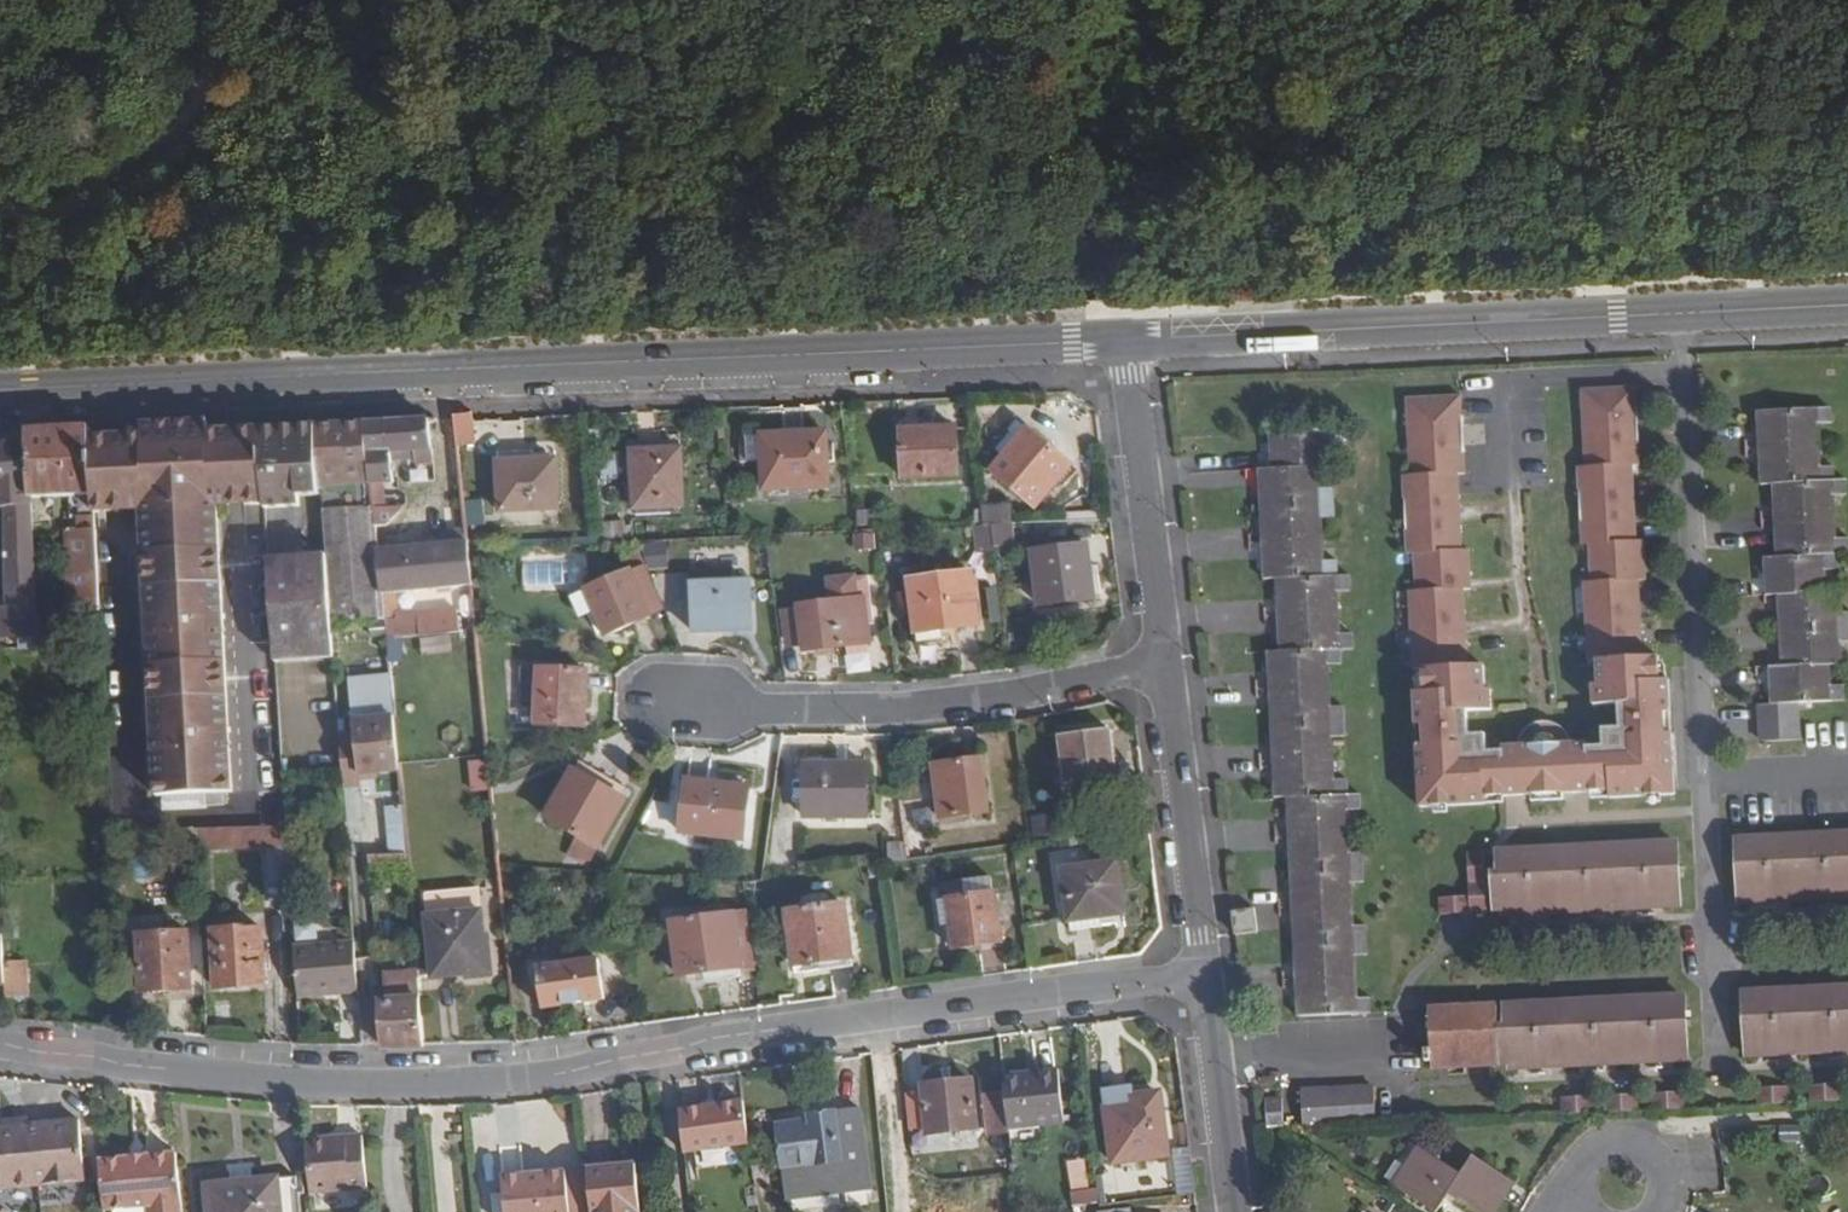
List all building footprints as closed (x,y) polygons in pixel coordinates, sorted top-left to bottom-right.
[(1658,681),(1656,659),(1656,657),(1644,659),(1639,578),(1646,578),(1644,540),(1637,541),(1633,464),(1641,463),(1637,388),(1582,391),(1585,466),(1580,466),(1583,543),(1590,542),(1592,580),(1586,580),(1590,660),(1599,660),(1600,683),(1596,684),(1597,705),(1622,704),(1624,727),(1605,728),(1606,745),(1574,746),(1573,740),(1563,730),(1550,724),(1542,723),(1534,726),(1523,733),(1515,745),(1515,749),(1486,751),(1485,734),(1468,734),(1467,711),(1490,710),(1489,689),(1484,689),(1483,665),(1468,666),(1463,587),(1471,587),(1469,550),(1462,550),(1457,474),(1464,472),(1461,397),(1407,399),(1411,474),(1404,475),(1407,553),(1415,552),(1417,589),(1409,590),(1413,669),(1424,668),(1424,670),(1425,693),(1418,693),(1415,694),(1416,726),(1423,726),(1424,746),(1417,746),(1421,808),(1436,807),(1448,807),(1484,805),(1485,798),(1504,796),(1530,796),(1531,803),(1564,801),(1563,794),(1590,793),(1610,791),(1610,798),(1646,795),(1658,794),(1673,793),(1669,733),(1662,733),(1661,713),(1668,713),(1667,681),(1665,681),(1658,681)] [(1799,704),(1847,701),(1847,687),(1836,688),(1835,664),(1847,663),(1845,640),(1847,640),(1847,613),(1843,613),(1843,592),(1831,593),(1828,569),(1841,568),(1840,554),(1847,554),(1847,541),(1838,541),(1836,494),(1847,493),(1847,478),(1836,479),(1836,464),(1822,464),(1819,422),(1833,421),(1832,407),(1759,412),(1763,483),(1775,483),(1779,556),(1767,557),(1769,595),(1781,593),(1786,667),(1774,667),(1776,705),(1799,704)] [(473,444),(472,421),(472,412),(453,413),(454,420),(456,446),(473,444)] [(390,452),(390,463),(392,463),(415,460),(415,465),(433,464),(428,421),(384,424),(387,452),(390,452)] [(259,438),(259,429),(257,430),(208,432),(207,423),(140,426),(140,436),(89,439),(92,496),(93,513),(130,510),(129,505),(143,504),(156,793),(204,790),(205,799),(222,798),(222,790),(230,789),(213,500),(226,499),(226,506),(263,503),(259,438)] [(390,452),(387,452),(384,424),(364,425),(369,485),(372,510),(374,529),(385,527),(381,485),(394,484),(392,463),(390,463),(390,452)] [(319,489),(369,485),(364,425),(315,427),(319,489)] [(319,489),(315,427),(277,429),(278,438),(259,438),(263,503),(264,511),(304,508),(303,499),(320,498),(319,489)] [(957,476),(954,428),(899,431),(902,478),(957,476)] [(26,432),(27,442),(29,498),(92,496),(89,439),(89,429),(26,432)] [(278,438),(277,429),(259,429),(259,438),(278,438)] [(1345,429),(1272,432),(1273,469),(1259,470),(1263,579),(1277,579),(1279,651),(1266,652),(1271,797),(1285,797),(1293,1017),(1368,1014),(1367,999),(1354,999),(1352,954),(1365,954),(1364,924),(1351,925),(1350,882),(1363,882),(1361,850),(1348,851),(1347,811),(1360,810),(1359,794),(1346,794),(1346,777),(1333,779),(1331,738),(1344,736),(1343,707),(1330,708),(1328,666),(1341,665),(1341,651),(1354,650),(1353,634),(1340,634),(1338,589),(1351,589),(1351,575),(1338,576),(1338,560),(1325,561),(1324,519),(1336,519),(1335,488),(1322,488),(1322,468),(1334,468),(1333,442),(1345,442),(1345,429)] [(1070,466),(1026,430),(992,472),(1035,508),(1070,466)] [(825,433),(759,436),(763,488),(828,485),(825,433)] [(36,650),(29,498),(27,442),(0,444),(0,507),(5,507),(7,608),(0,608),(0,640),(18,640),(18,650),(36,650)] [(679,450),(629,451),(633,508),(682,505),(679,450)] [(554,460),(496,463),(498,512),(556,509),(554,460)] [(466,527),(481,526),(480,502),(465,502),(466,527)] [(991,524),(1011,523),(1009,506),(980,508),(982,525),(991,524)] [(329,625),(383,621),(380,593),(376,552),(372,510),(321,514),(323,549),(324,558),(329,625)] [(874,525),(874,512),(856,512),(857,525),(874,525)] [(976,553),(995,551),(991,524),(982,525),(972,525),(976,553)] [(394,592),(470,585),(467,551),(465,535),(439,536),(440,546),(376,552),(380,593),(394,592)] [(71,658),(99,657),(98,638),(94,536),(79,537),(80,551),(66,552),(71,658)] [(1093,600),(1087,546),(1032,552),(1038,607),(1093,600)] [(298,560),(324,558),(323,549),(297,550),(298,560)] [(332,659),(329,625),(324,558),(298,560),(268,562),(274,663),(332,659)] [(648,617),(663,611),(644,565),(629,572),(648,617)] [(604,637),(648,617),(629,572),(585,590),(594,612),(604,637)] [(690,585),(692,634),(751,631),(749,582),(714,583),(713,573),(689,575),(690,585)] [(977,626),(970,573),(907,581),(914,634),(977,626)] [(830,603),(795,607),(800,648),(801,652),(869,644),(864,598),(858,600),(855,577),(828,580),(830,603)] [(585,615),(594,612),(585,590),(576,594),(585,615)] [(383,621),(397,621),(394,592),(380,593),(383,621)] [(800,648),(795,607),(780,609),(785,650),(800,648)] [(474,631),(473,613),(473,611),(457,613),(456,608),(415,614),(416,619),(397,621),(383,621),(386,642),(474,631)] [(341,770),(338,735),(332,659),(274,663),(282,775),(341,770)] [(1661,659),(1656,659),(1658,681),(1665,681),(1663,661),(1661,659)] [(583,727),(586,672),(538,669),(534,670),(520,668),(523,698),(535,702),(534,724),(583,727)] [(1425,693),(1424,670),(1420,670),(1417,672),(1418,693),(1425,693)] [(1800,726),(1799,704),(1776,705),(1761,705),(1763,741),(1801,739),(1800,726)] [(1669,733),(1668,713),(1661,713),(1662,733),(1669,733)] [(400,771),(399,764),(394,718),(352,721),(353,734),(338,735),(341,770),(342,788),(359,787),(358,775),(372,773),(400,771)] [(1115,790),(1107,731),(1060,736),(1068,797),(1115,790)] [(980,759),(932,765),(939,818),(986,813),(980,759)] [(468,792),(484,791),(482,761),(466,761),(468,792)] [(631,791),(577,761),(544,817),(598,848),(631,791)] [(866,818),(866,765),(803,765),(804,817),(866,818)] [(373,785),(372,773),(358,775),(359,787),(373,785)] [(748,787),(685,779),(679,833),(742,840),(748,787)] [(1659,804),(1658,794),(1646,795),(1647,805),(1659,804)] [(1504,804),(1504,796),(1485,798),(1484,805),(1504,804)] [(1448,814),(1448,807),(1436,807),(1437,815),(1448,814)] [(195,829),(196,851),(266,848),(268,902),(290,901),(285,825),(195,829)] [(1737,843),(1739,906),(1765,905),(1766,914),(1777,913),(1777,905),(1824,903),(1825,911),(1837,910),(1837,902),(1847,902),(1847,837),(1737,843)] [(886,862),(905,860),(903,844),(885,844),(886,862)] [(590,856),(574,847),(568,858),(585,867),(590,856)] [(1679,847),(1497,854),(1499,919),(1523,917),(1523,924),(1537,923),(1537,917),(1582,916),(1583,921),(1597,920),(1596,914),(1644,913),(1644,919),(1656,918),(1656,911),(1683,909),(1679,847)] [(399,877),(397,855),(368,856),(370,879),(399,877)] [(1469,857),(1469,869),(1485,868),(1485,856),(1469,857)] [(1068,922),(1100,917),(1123,914),(1117,864),(1061,871),(1068,922)] [(1469,869),(1469,877),(1485,876),(1485,868),(1469,869)] [(938,899),(992,889),(989,876),(936,886),(938,899)] [(1469,877),(1470,897),(1486,897),(1485,876),(1469,877)] [(477,890),(457,892),(460,913),(479,911),(477,890)] [(422,895),(430,957),(432,978),(466,975),(467,978),(493,976),(488,936),(483,936),(480,912),(479,911),(460,913),(457,892),(422,895)] [(994,893),(939,901),(942,923),(949,921),(954,949),(1001,942),(994,893)] [(1470,897),(1470,903),(1470,906),(1487,906),(1486,897),(1470,897)] [(1452,917),(1451,903),(1440,903),(1440,918),(1452,917)] [(1459,903),(1451,903),(1452,917),(1460,917),(1459,903)] [(1470,903),(1459,903),(1460,917),(1487,916),(1487,906),(1470,906),(1470,903)] [(843,905),(785,912),(793,965),(850,958),(843,905)] [(1260,907),(1234,908),(1238,934),(1262,932),(1260,907)] [(744,967),(754,965),(746,914),(670,924),(677,976),(707,971),(744,967)] [(1101,929),(1100,917),(1068,922),(1069,933),(1101,929)] [(263,986),(260,929),(212,932),(215,988),(263,986)] [(190,989),(187,934),(137,936),(139,992),(190,989)] [(296,998),(358,994),(354,942),(293,947),(296,998)] [(430,957),(416,958),(418,978),(418,979),(432,978),(430,957)] [(598,960),(536,968),(542,1008),(603,999),(598,960)] [(745,973),(744,967),(707,971),(708,978),(745,973)] [(389,988),(418,986),(418,979),(418,978),(388,980),(389,988)] [(423,1048),(423,1042),(418,986),(389,988),(389,1001),(378,1002),(380,1046),(423,1048)] [(1744,996),(1747,1063),(1769,1062),(1770,1069),(1784,1068),(1784,1062),(1832,1059),(1832,1066),(1845,1065),(1845,1058),(1847,1058),(1847,992),(1744,996)] [(1506,1028),(1507,1069),(1508,1075),(1530,1074),(1531,1080),(1545,1079),(1544,1073),(1588,1071),(1589,1077),(1603,1076),(1602,1070),(1651,1068),(1651,1075),(1664,1074),(1664,1067),(1690,1066),(1687,999),(1505,1008),(1506,1028)] [(1432,1073),(1498,1069),(1496,1029),(1495,1008),(1428,1012),(1430,1052),(1422,1053),(1423,1065),(1431,1065),(1432,1073)] [(1267,1025),(1253,1025),(1254,1039),(1267,1039),(1267,1025)] [(1498,1069),(1507,1069),(1506,1028),(1496,1029),(1498,1069)] [(1035,1078),(1003,1081),(1004,1093),(1008,1129),(1063,1123),(1057,1071),(1034,1073),(1035,1078)] [(976,1130),(970,1081),(921,1086),(926,1135),(976,1130)] [(1131,1087),(1100,1092),(1111,1164),(1167,1155),(1159,1094),(1132,1097),(1131,1087)] [(1304,1129),(1379,1125),(1377,1089),(1360,1089),(1361,1095),(1342,1096),(1323,1096),(1323,1090),(1303,1091),(1304,1129)] [(1812,1106),(1821,1105),(1820,1092),(1812,1093),(1812,1106)] [(1821,1105),(1832,1105),(1831,1092),(1820,1092),(1821,1105)] [(987,1137),(1008,1135),(1008,1129),(1004,1093),(982,1095),(987,1137)] [(1801,1106),(1812,1106),(1812,1093),(1800,1093),(1801,1106)] [(1769,1107),(1781,1107),(1780,1094),(1769,1095),(1769,1107)] [(1750,1108),(1761,1108),(1760,1095),(1750,1095),(1750,1108)] [(1761,1108),(1769,1107),(1769,1095),(1760,1095),(1761,1108)] [(1279,1130),(1287,1129),(1285,1099),(1269,1099),(1270,1130),(1279,1130)] [(1656,1112),(1667,1112),(1666,1099),(1656,1100),(1656,1112)] [(1667,1112),(1677,1112),(1676,1099),(1666,1099),(1667,1112)] [(1677,1112),(1687,1111),(1686,1099),(1676,1099),(1677,1112)] [(1610,1115),(1620,1114),(1620,1101),(1610,1102),(1610,1115)] [(1620,1114),(1629,1113),(1629,1101),(1620,1101),(1620,1114)] [(1629,1113),(1639,1113),(1639,1101),(1629,1101),(1629,1113)] [(746,1102),(681,1110),(685,1153),(752,1145),(746,1102)] [(1575,1116),(1585,1115),(1585,1103),(1574,1104),(1575,1116)] [(1585,1115),(1595,1115),(1594,1103),(1585,1103),(1585,1115)] [(1565,1116),(1575,1116),(1574,1104),(1565,1104),(1565,1116)] [(869,1190),(858,1109),(805,1115),(805,1121),(776,1125),(785,1201),(869,1190)] [(1,1119),(2,1127),(29,1125),(28,1117),(1,1119)] [(2,1127),(0,1128),(0,1189),(86,1180),(78,1120),(29,1125),(2,1127)] [(361,1136),(305,1141),(310,1193),(367,1188),(361,1136)] [(1173,1190),(1187,1189),(1185,1150),(1171,1150),(1173,1190)] [(1511,1184),(1473,1158),(1460,1177),(1421,1152),(1409,1171),(1414,1175),(1402,1193),(1432,1211),(1438,1211),(1448,1197),(1472,1211),(1492,1211),(1511,1184)] [(98,1159),(103,1209),(149,1205),(149,1211),(183,1211),(178,1157),(177,1153),(151,1154),(98,1159)] [(1068,1187),(1084,1185),(1082,1161),(1065,1162),(1068,1187)] [(586,1169),(590,1211),(640,1211),(635,1164),(586,1169)] [(565,1173),(502,1178),(505,1211),(569,1211),(565,1173)] [(295,1179),(206,1188),(209,1211),(299,1211),(295,1179)] [(1067,1189),(1069,1204),(1098,1201),(1097,1186),(1067,1189)]
